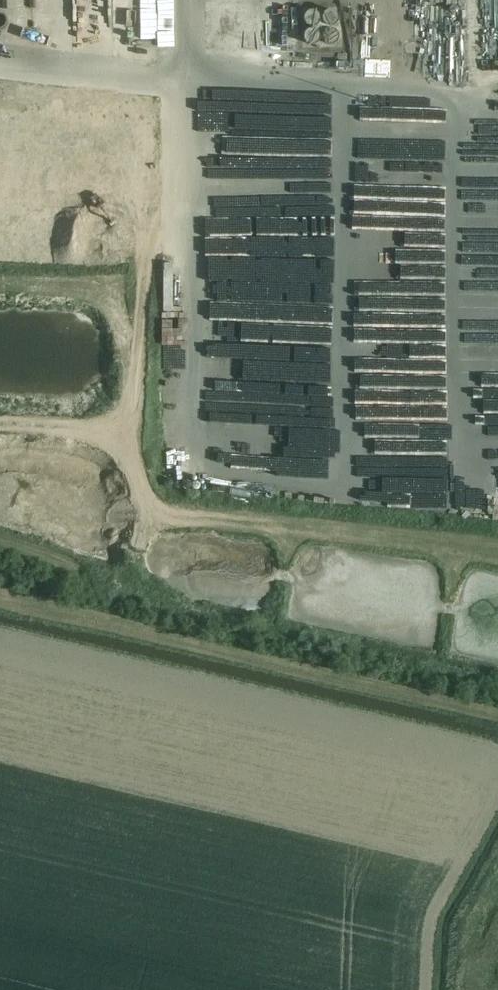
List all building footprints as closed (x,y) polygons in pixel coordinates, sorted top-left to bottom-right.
[(423,13),(437,13),(437,0),(422,0),(423,13)] [(477,197),(497,197),(497,173),(477,173),(477,197)] [(395,196),(360,197),(360,214),(373,214),(374,233),(401,233),(400,229),(434,228),(433,194),(436,194),(436,178),(395,179),(395,196)] [(248,331),(249,338),(326,337),(324,236),(325,236),(325,210),(252,212),(253,244),(239,244),(240,262),(262,262),(262,247),(264,247),(265,285),(221,286),(221,316),(260,316),(260,331),(248,331)] [(397,380),(406,381),(408,358),(368,354),(365,383),(373,384),(371,408),(405,411),(407,395),(396,393),(397,380)] [(294,422),(296,403),(256,398),(254,417),(294,422)] [(397,424),(377,430),(381,444),(401,439),(397,424)] [(404,445),(433,447),(434,426),(406,424),(404,445)]
